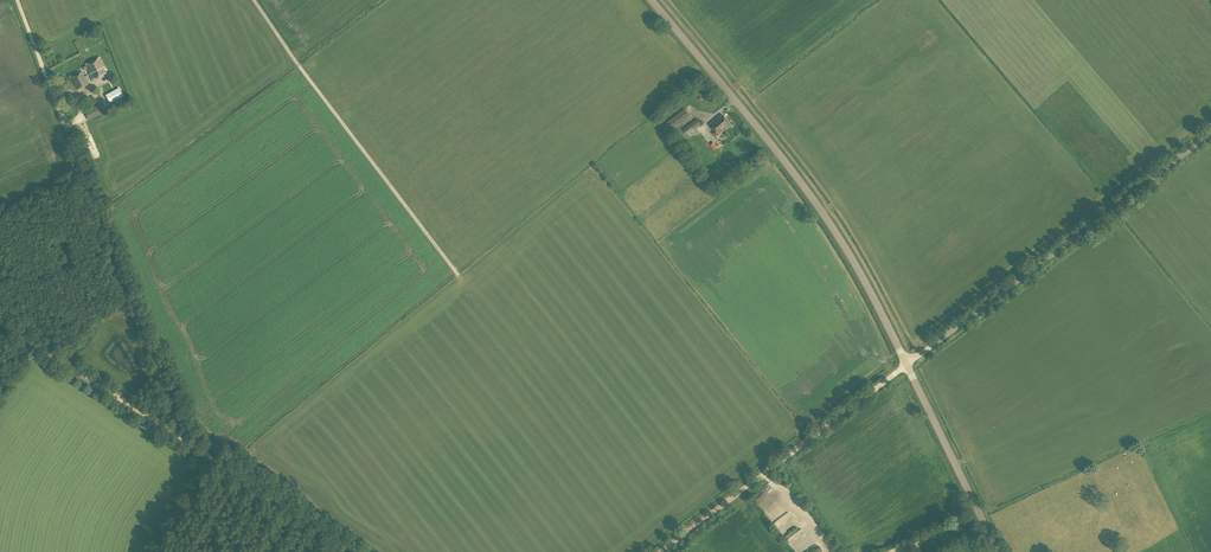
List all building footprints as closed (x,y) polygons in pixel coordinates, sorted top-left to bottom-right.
[(86,65),(83,67),(85,71),(88,69),(90,73),(92,73),(95,79),(106,73),(98,58),(86,65)] [(78,89),(88,84),(82,72),(72,78),(78,89)] [(66,102),(72,100),(66,85),(59,87),(66,102)] [(124,90),(108,97),(111,104),(127,97),(124,90)] [(93,104),(98,102),(95,95),(90,98),(93,104)] [(88,119),(103,114),(99,104),(85,110),(88,119)] [(664,128),(667,132),(670,130),(671,131),(690,116),(684,109),(665,124),(667,125),(664,128)] [(731,124),(727,119),(723,114),(710,124),(715,130),(712,133),(715,137),(719,134),(731,124)] [(697,118),(685,128),(689,134),(701,123),(697,118)] [(764,487),(768,493),(774,488),(769,483),(764,487)]
